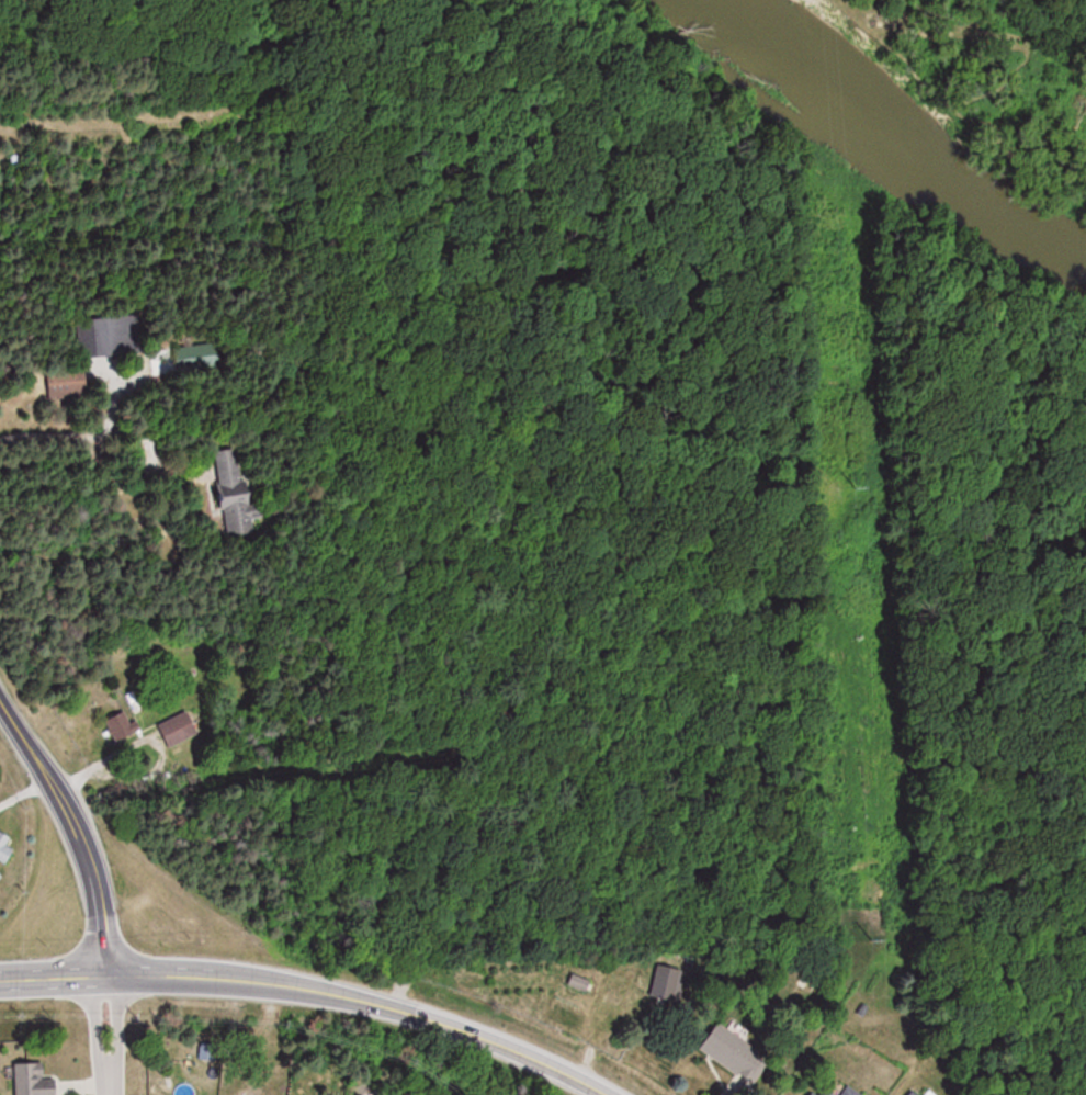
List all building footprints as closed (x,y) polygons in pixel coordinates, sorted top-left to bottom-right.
[(48,369),(47,396),(82,398),(83,371),(48,369)] [(210,450),(220,536),(251,532),(240,446),(210,450)] [(136,731),(125,711),(104,723),(116,743),(136,731)] [(169,749),(197,733),(184,711),(157,726),(169,749)] [(9,846),(13,837),(0,832),(0,860),(7,863),(14,849),(9,846)] [(586,992),(592,981),(574,973),(568,984),(586,992)] [(755,1084),(771,1058),(715,1025),(699,1051),(755,1084)] [(46,1063),(15,1063),(15,1094),(60,1094),(60,1076),(46,1076),(46,1063)] [(847,1085),(841,1094),(864,1094),(847,1085)] [(815,1086),(810,1094),(829,1094),(815,1086)]
